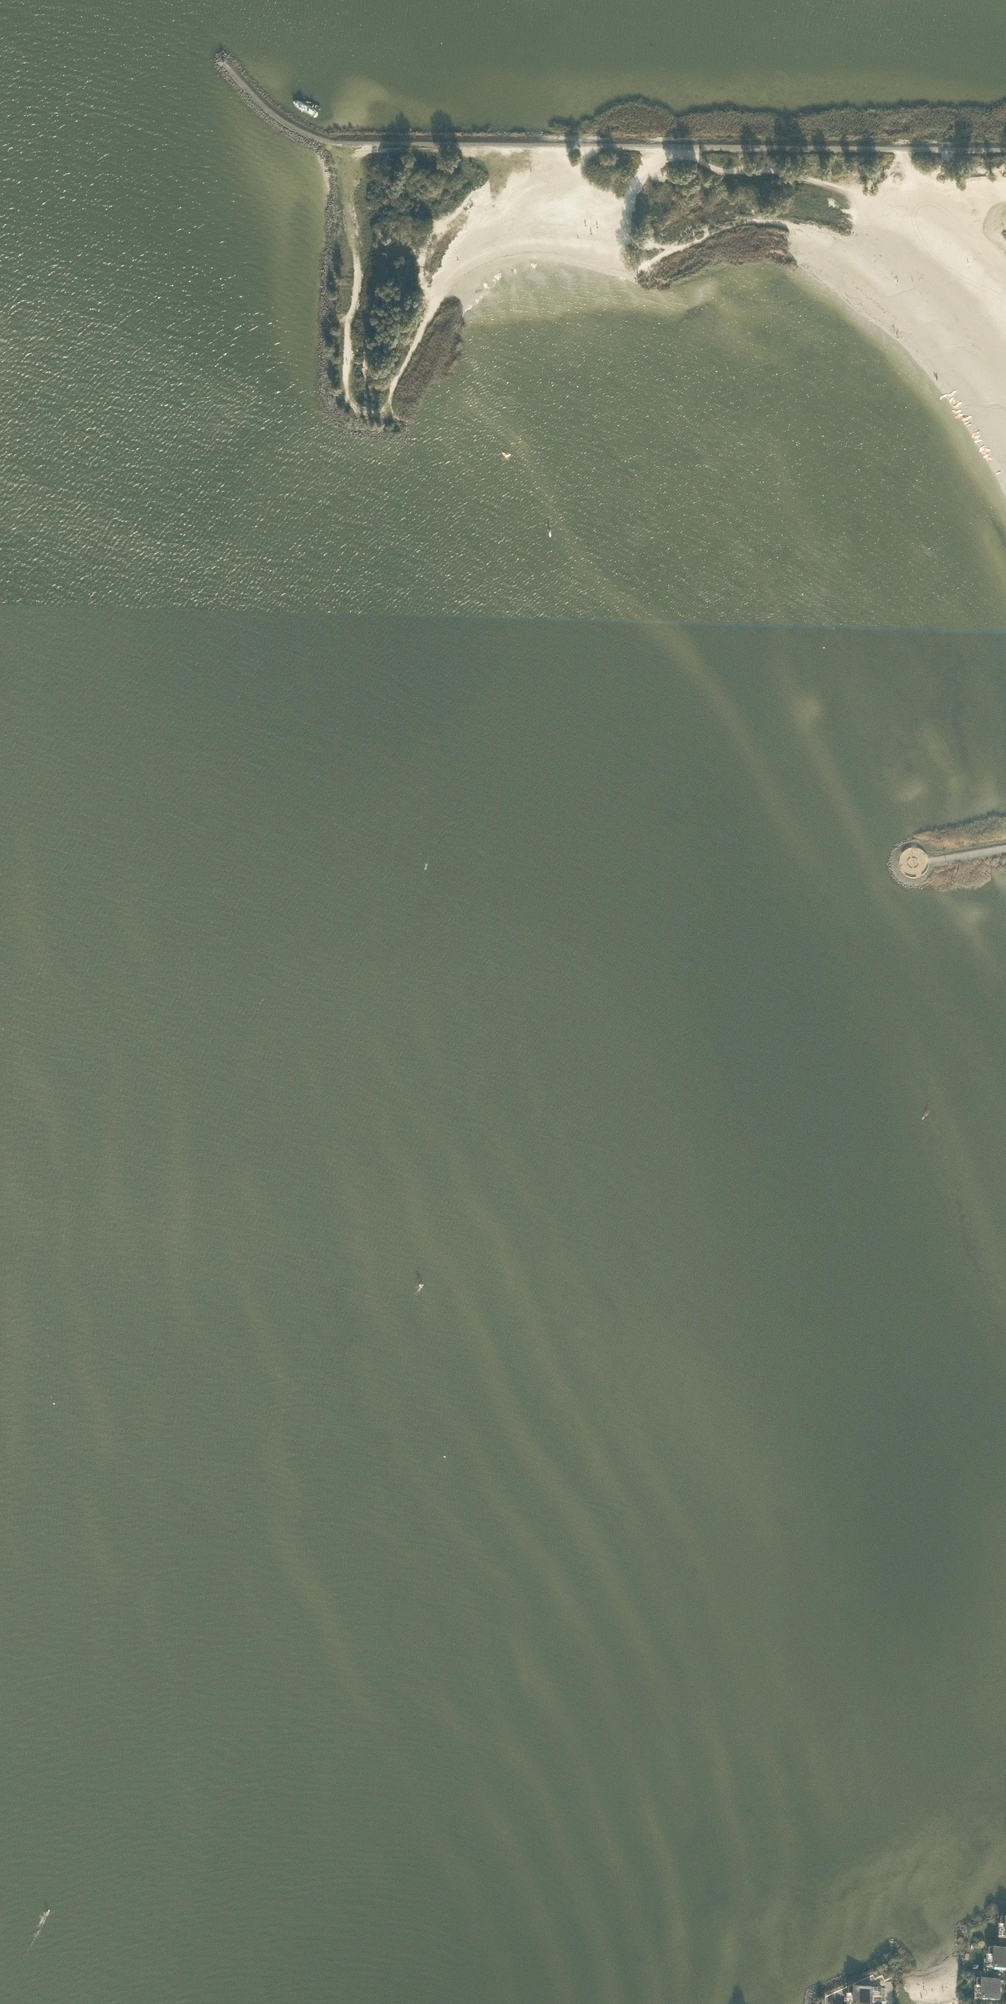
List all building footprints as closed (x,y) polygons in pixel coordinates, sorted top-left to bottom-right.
[(995,1971),(1005,1971),(1005,1952),(1003,1952),(1003,1951),(989,1951),(989,1958),(995,1958),(995,1971)] [(983,1989),(983,2002),(999,2002),(999,1983),(991,1983),(991,1982),(977,1981),(977,1989),(983,1989)] [(855,2003),(872,2003),(872,1993),(863,1993),(863,1991),(849,1991),(849,1999),(855,1999),(855,2003)]
